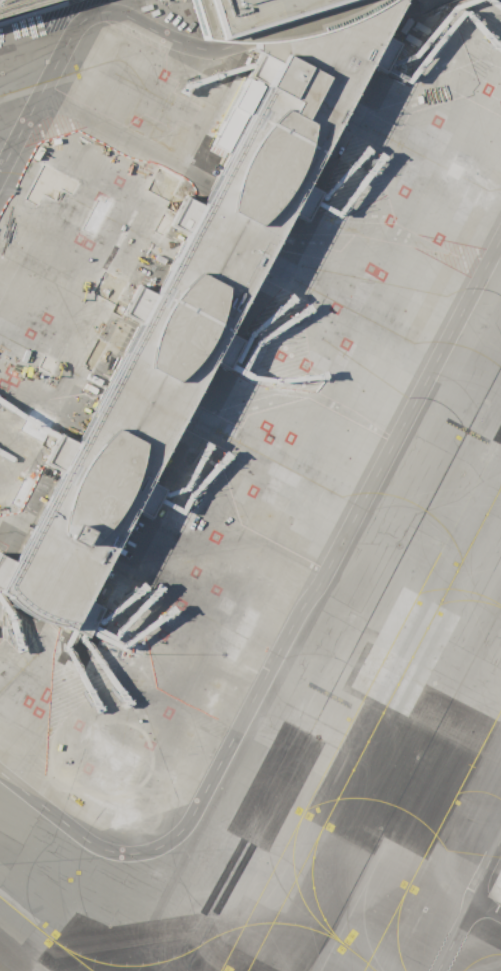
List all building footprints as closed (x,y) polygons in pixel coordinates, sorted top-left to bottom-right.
[(3,595),(0,593),(0,554),(13,560),(28,531),(30,527),(40,507),(44,501),(58,473),(59,471),(42,462),(50,447),(57,434),(58,432),(75,441),(89,414),(122,352),(136,324),(137,323),(120,314),(120,313),(127,300),(136,284),(153,293),(160,279),(166,267),(174,252),(183,235),(184,233),(167,225),(175,210),(182,195),(199,204),(200,203),(214,176),(227,153),(210,144),(245,76),(252,62),(257,53),(252,51),(252,43),(239,43),(226,42),(214,41),(200,39),(188,0),(398,0),(395,9),(381,35),(398,44),(383,73),(366,64),(317,156),(303,183),(320,191),(319,193),(312,206),(304,221),(288,212),(284,220),(283,222),(278,230),(225,332),(242,341),(233,356),(226,370),(210,361),(209,363),(195,389),(162,451),(148,479),(147,480),(164,489),(157,503),(148,518),(131,510),(130,510),(116,538),(113,544),(102,565),(100,569),(85,599),(101,607),(98,614),(86,638),(81,635),(69,629),(68,629),(62,626),(58,626),(57,625),(52,624),(43,622),(36,619),(29,616),(21,611),(15,607),(9,601),(5,598),(3,595)] [(187,695),(193,638),(188,638),(190,618),(182,617),(182,620),(179,620),(172,694),(187,695)]
